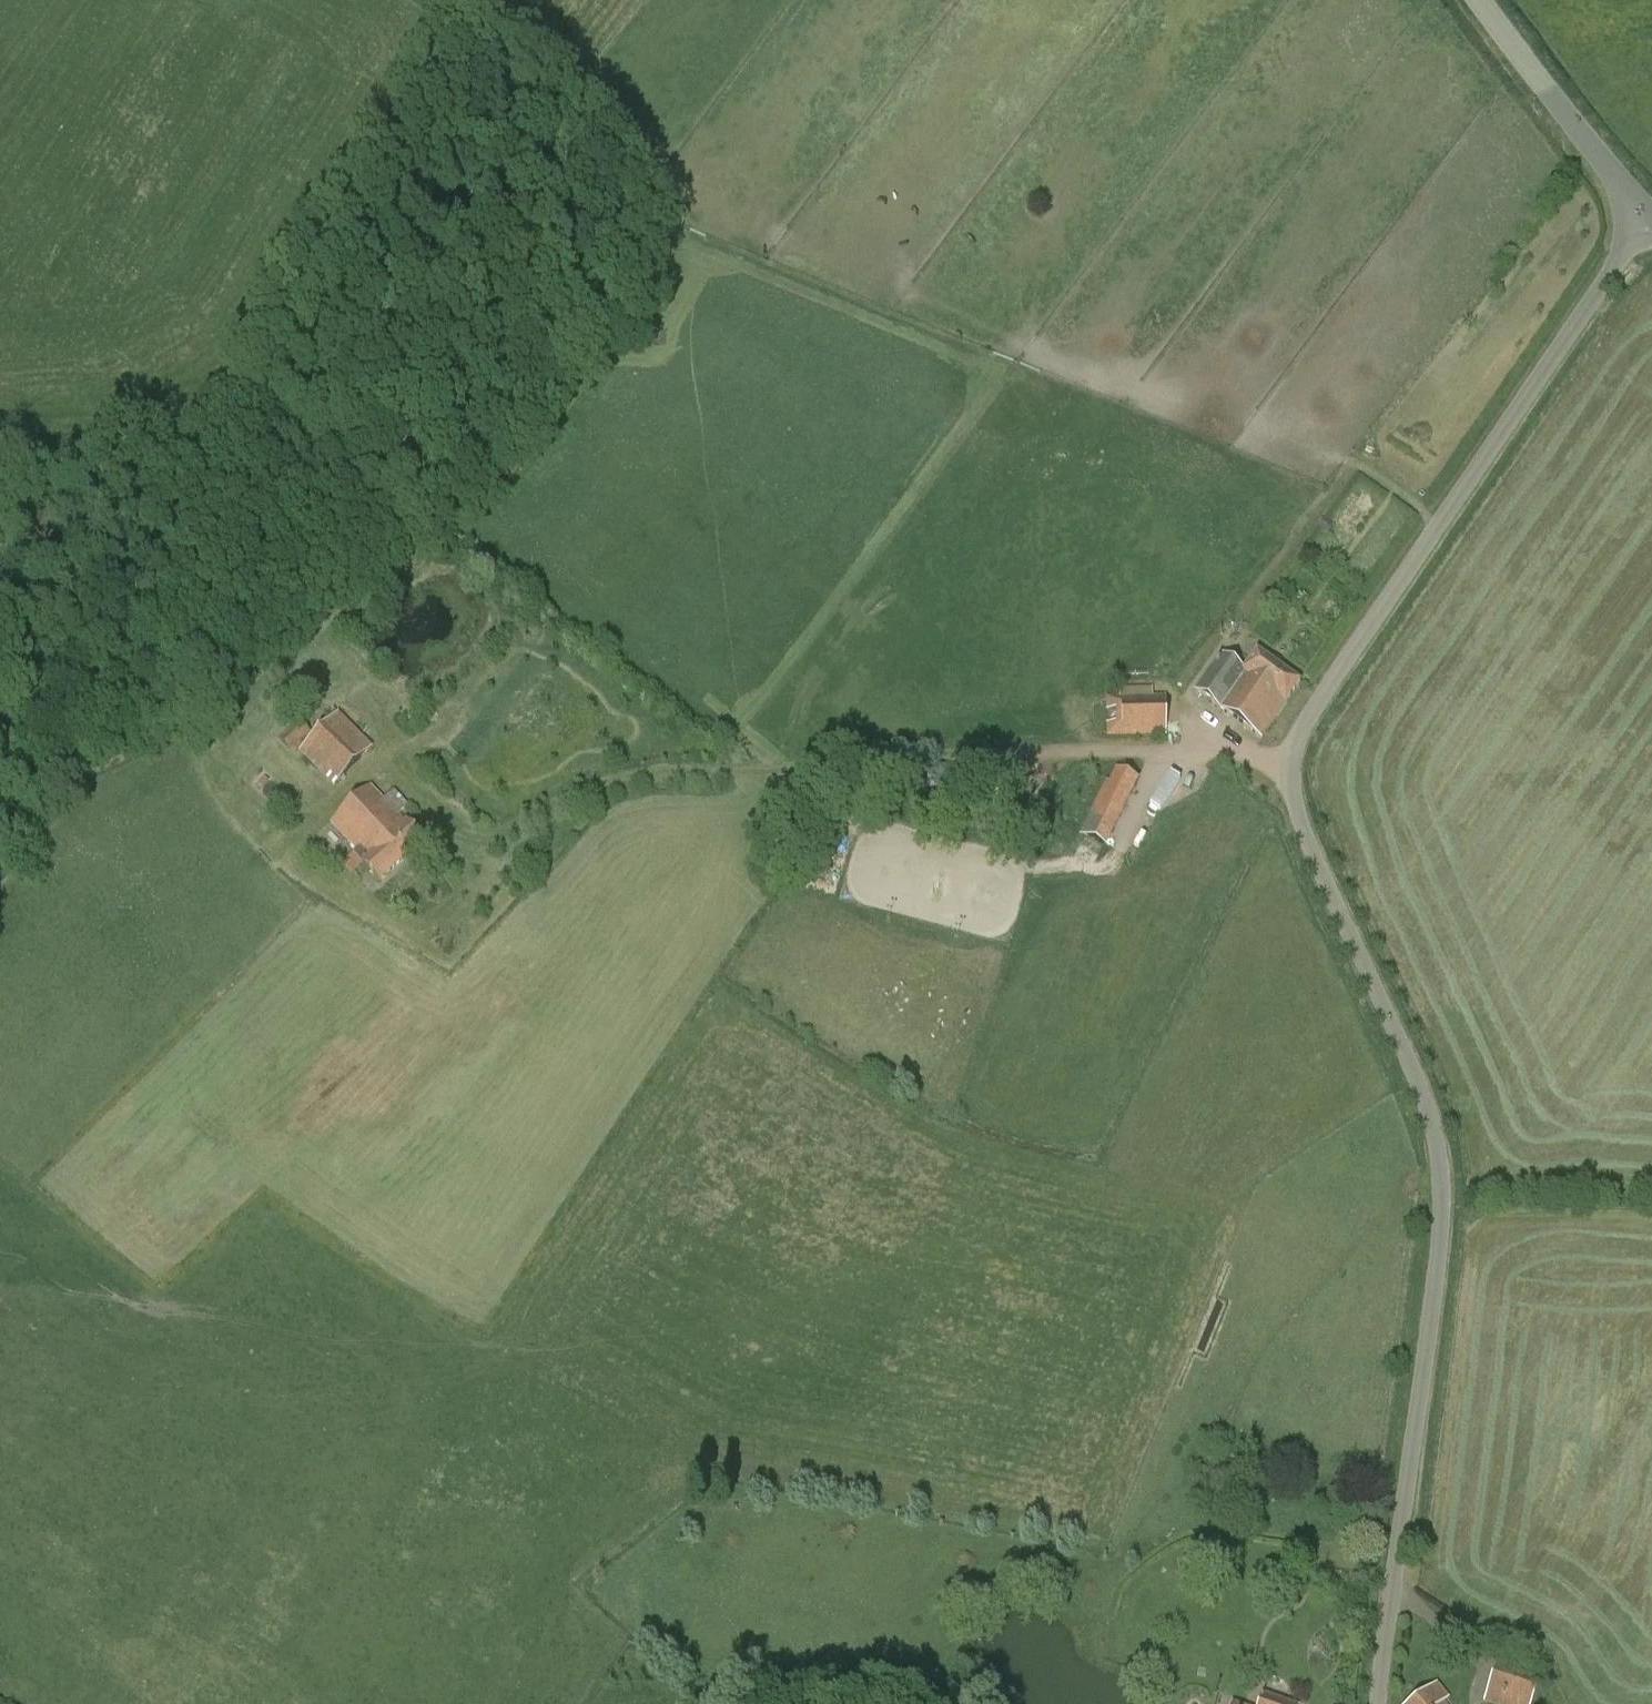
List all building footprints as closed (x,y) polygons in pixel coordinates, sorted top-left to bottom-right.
[(1222,657),(1197,692),(1261,738),(1300,683),(1257,652),(1244,670),(1222,657)] [(1108,737),(1174,734),(1172,696),(1104,700),(1104,711),(1117,711),(1117,724),(1107,725),(1108,737)] [(372,750),(338,714),(301,750),(334,785),(372,750)] [(1104,785),(1128,796),(1136,780),(1112,768),(1104,785)] [(371,786),(331,823),(358,852),(356,854),(363,862),(362,862),(380,882),(424,841),(406,822),(405,823),(371,786)] [(395,791),(385,799),(400,815),(409,806),(395,791)] [(1113,828),(1089,816),(1081,833),(1105,844),(1113,828)] [(1492,1703),(1531,1703),(1543,1671),(1499,1656),(1484,1701),(1492,1703)] [(1410,1703),(1445,1703),(1443,1702),(1448,1698),(1437,1684),(1410,1703)]
